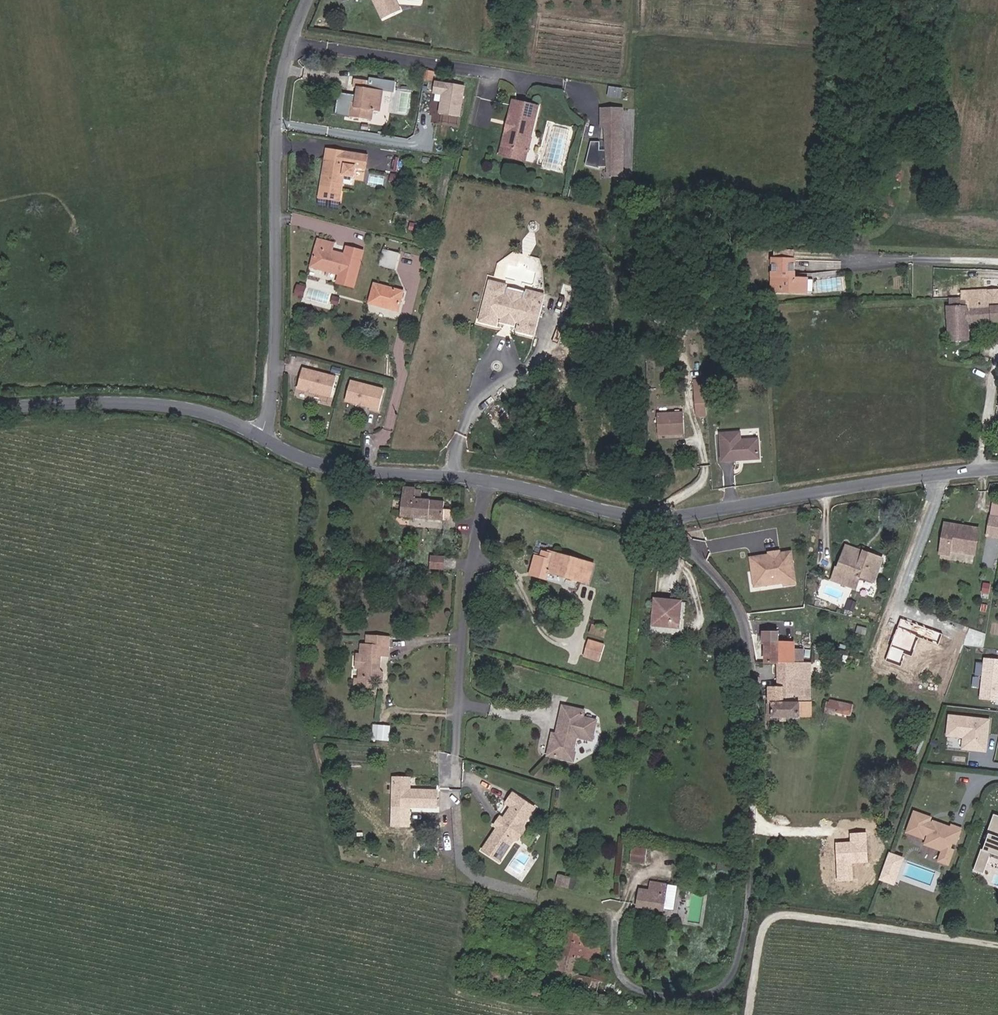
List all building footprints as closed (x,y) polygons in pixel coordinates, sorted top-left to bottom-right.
[(390,5),(391,0),(352,0),(352,2),(369,4),(383,27),(399,19),(390,5)] [(380,110),(387,110),(391,84),(361,80),(359,88),(364,89),(362,102),(357,103),(355,116),(380,120),(380,110)] [(460,118),(465,86),(434,82),(429,114),(460,118)] [(498,154),(521,160),(534,107),(510,102),(506,115),(511,116),(507,133),(503,132),(498,154)] [(621,115),(622,108),(601,107),(601,114),(621,115)] [(619,173),(621,115),(601,114),(600,123),(604,123),(605,151),(599,151),(600,143),(590,143),(585,167),(599,171),(599,168),(605,167),(605,173),(619,173)] [(352,167),(361,168),(362,156),(327,152),(323,179),(342,182),(343,177),(350,178),(352,167)] [(317,200),(339,203),(342,182),(323,179),(320,179),(317,200)] [(337,283),(352,287),(363,250),(348,246),(346,255),(333,251),(337,235),(322,231),(312,262),(341,270),(337,283)] [(378,267),(395,272),(399,256),(383,251),(378,267)] [(790,291),(812,291),(812,279),(797,278),(797,259),(780,258),(780,281),(790,281),(790,291)] [(294,292),(302,295),(306,281),(298,278),(294,292)] [(515,333),(526,336),(536,296),(528,293),(526,302),(521,301),(507,297),(503,296),(506,287),(486,281),(475,322),(493,327),(495,318),(498,319),(513,322),(517,323),(515,333)] [(780,290),(790,291),(790,281),(780,281),(780,290)] [(366,303),(397,312),(402,294),(372,285),(366,303)] [(997,301),(997,288),(955,288),(955,296),(959,296),(959,303),(997,301)] [(507,297),(521,301),(523,295),(508,291),(507,297)] [(572,304),(574,294),(562,291),(560,300),(572,304)] [(339,304),(346,305),(347,297),(340,296),(339,304)] [(526,336),(533,338),(544,298),(536,296),(526,336)] [(996,320),(997,311),(997,301),(959,303),(959,296),(955,296),(947,296),(947,306),(944,306),(945,337),(964,337),(964,321),(996,320)] [(497,324),(511,327),(513,322),(498,319),(497,324)] [(294,392),(328,399),(332,380),(298,372),(294,392)] [(366,412),(373,414),(378,390),(347,383),(342,403),(366,408),(366,412)] [(698,410),(708,410),(708,386),(698,387),(698,410)] [(660,430),(686,429),(686,408),(660,409),(660,430)] [(722,459),(756,456),(755,437),(740,437),(740,428),(721,429),(722,459)] [(444,521),(445,503),(422,502),(422,492),(417,492),(417,491),(404,490),(402,519),(444,521)] [(991,500),(986,538),(997,540),(997,501),(991,500)] [(980,528),(943,522),(937,558),(974,564),(980,528)] [(865,554),(847,547),(846,550),(864,557),(865,554)] [(592,584),(598,564),(553,550),(552,552),(546,550),(545,556),(539,555),(534,573),(547,577),(548,571),(551,572),(551,569),(568,575),(568,577),(592,584)] [(873,581),(881,560),(865,554),(864,557),(846,550),(840,566),(838,565),(832,578),(855,587),(859,576),(873,581)] [(793,583),(789,551),(777,553),(775,556),(770,556),(767,554),(748,556),(751,585),(760,583),(760,578),(780,576),(781,584),(793,583)] [(446,574),(447,561),(435,561),(434,573),(446,574)] [(652,622),(679,624),(680,598),(653,596),(652,622)] [(923,626),(916,624),(900,619),(886,660),(901,665),(905,654),(912,656),(919,638),(938,645),(942,633),(923,626)] [(603,635),(604,628),(595,625),(593,632),(603,635)] [(777,661),(801,662),(802,641),(783,641),(783,630),(762,630),(761,641),(765,641),(764,661),(777,661)] [(382,672),(383,657),(386,652),(387,648),(392,649),(392,640),(369,639),(368,647),(363,646),(362,659),(362,669),(361,680),(376,681),(385,682),(386,675),(382,672)] [(606,645),(590,639),(585,655),(601,660),(606,645)] [(983,656),(978,696),(997,699),(997,658),(983,656)] [(813,718),(814,661),(801,662),(777,661),(777,688),(772,688),(771,717),(813,718)] [(375,689),(376,681),(361,680),(355,683),(355,687),(375,689)] [(854,704),(829,699),(826,713),(851,719),(854,704)] [(565,749),(570,749),(571,740),(567,736),(572,732),(574,736),(592,737),(595,718),(582,715),(583,709),(560,706),(555,723),(559,724),(556,731),(550,730),(545,751),(564,756),(565,749)] [(990,719),(949,714),(946,737),(962,739),(961,748),(986,751),(990,719)] [(379,740),(389,741),(390,728),(380,728),(379,740)] [(391,806),(434,806),(434,790),(406,790),(406,778),(391,778),(391,806)] [(357,813),(357,805),(357,792),(347,792),(347,813),(357,813)] [(512,809),(483,850),(501,862),(514,842),(520,840),(526,831),(524,825),(535,808),(514,795),(507,805),(512,809)] [(954,843),(959,829),(950,825),(949,827),(932,821),(931,822),(928,821),(929,817),(913,811),(905,831),(921,837),(923,833),(927,834),(923,843),(941,850),(937,860),(946,864),(951,850),(942,846),(945,840),(954,843)] [(992,814),(985,833),(987,834),(981,850),(979,849),(971,870),(981,874),(989,853),(997,856),(997,816),(992,814)] [(850,834),(850,843),(836,843),(838,880),(852,879),(851,862),(867,862),(866,842),(865,833),(850,834)] [(630,857),(645,860),(648,847),(632,844),(630,857)] [(902,858),(889,853),(880,879),(893,883),(902,858)] [(571,886),(573,877),(560,874),(558,883),(571,886)] [(673,892),(673,887),(649,882),(649,886),(673,892)] [(557,893),(570,896),(571,887),(558,885),(557,893)] [(667,910),(675,912),(678,893),(673,892),(649,886),(648,891),(641,890),(638,908),(666,913),(667,910)] [(589,932),(570,928),(566,945),(555,942),(552,954),(559,955),(552,982),(617,999),(620,987),(605,983),(607,975),(591,971),(592,968),(597,969),(603,947),(592,944),(587,943),(589,932)] [(595,934),(589,932),(587,943),(592,944),(595,934)]
